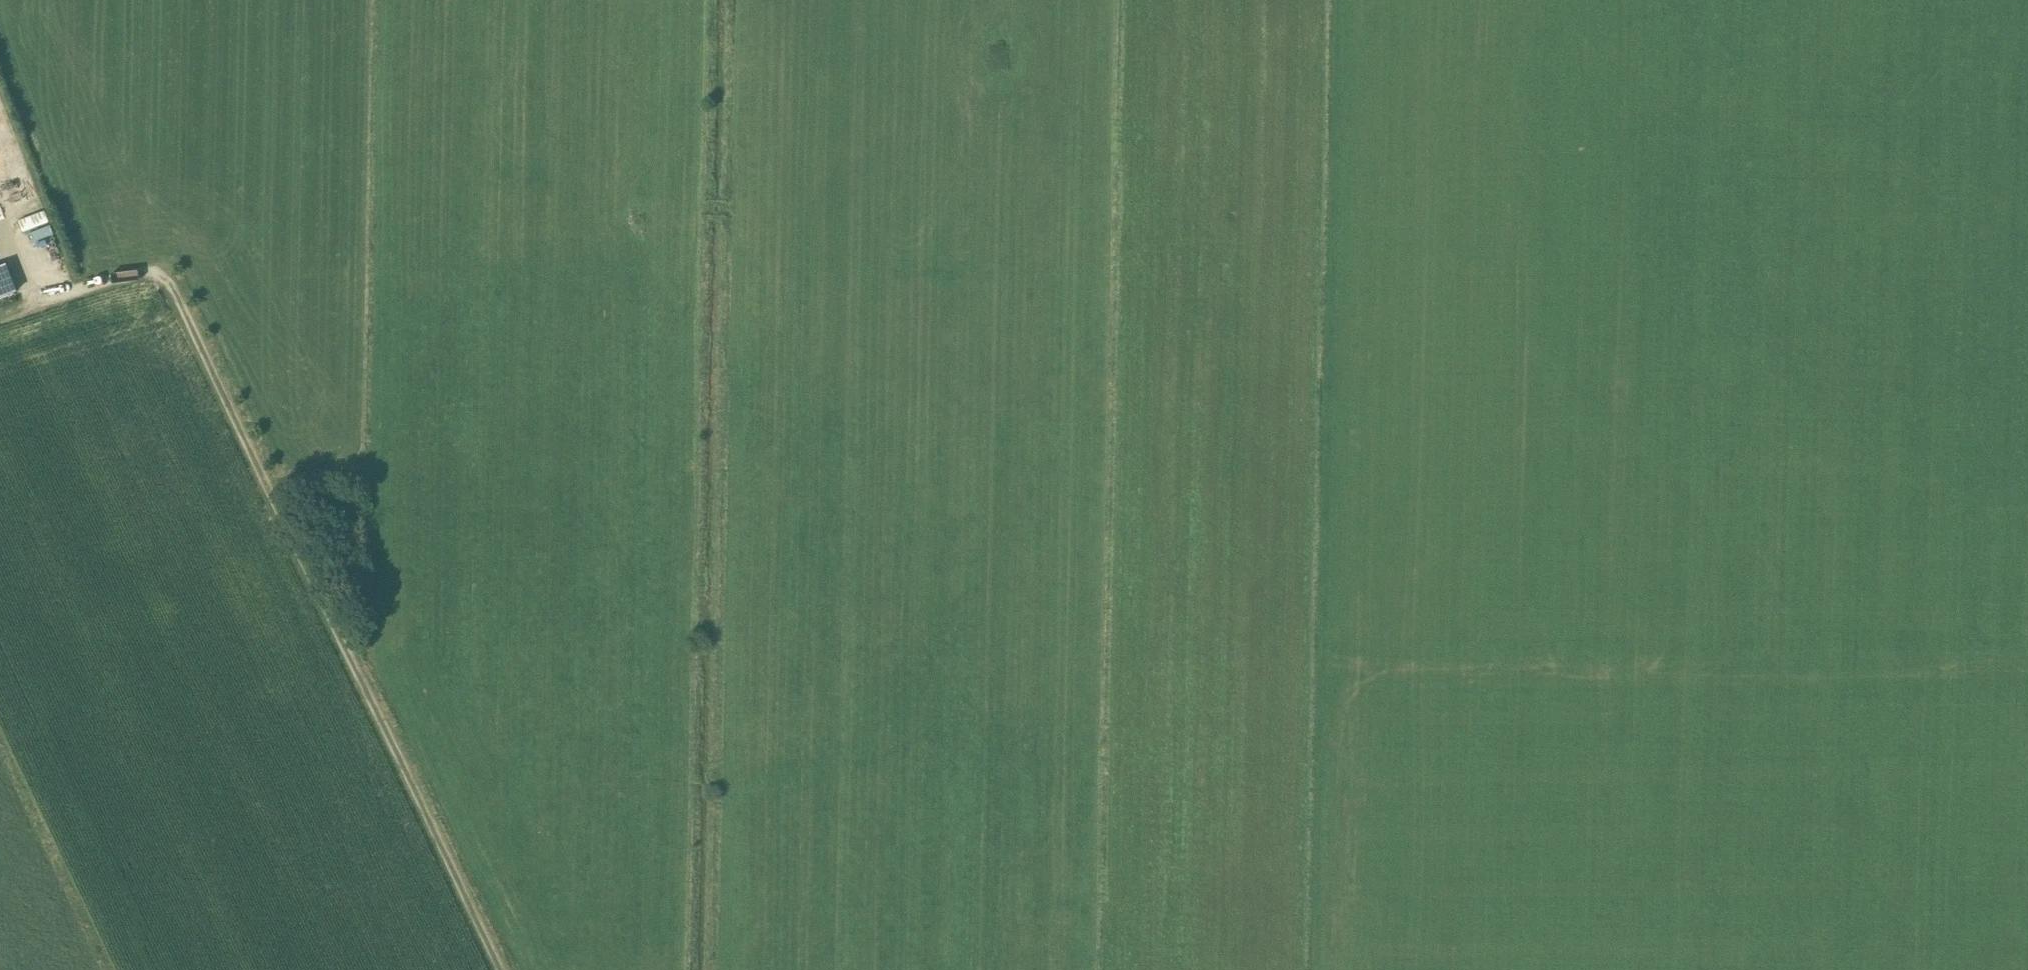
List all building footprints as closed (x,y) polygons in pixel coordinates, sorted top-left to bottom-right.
[(46,209),(19,219),(23,230),(50,220),(46,209)] [(31,241),(54,234),(51,222),(28,229),(31,241)] [(0,271),(0,298),(16,292),(7,268),(0,271)]
